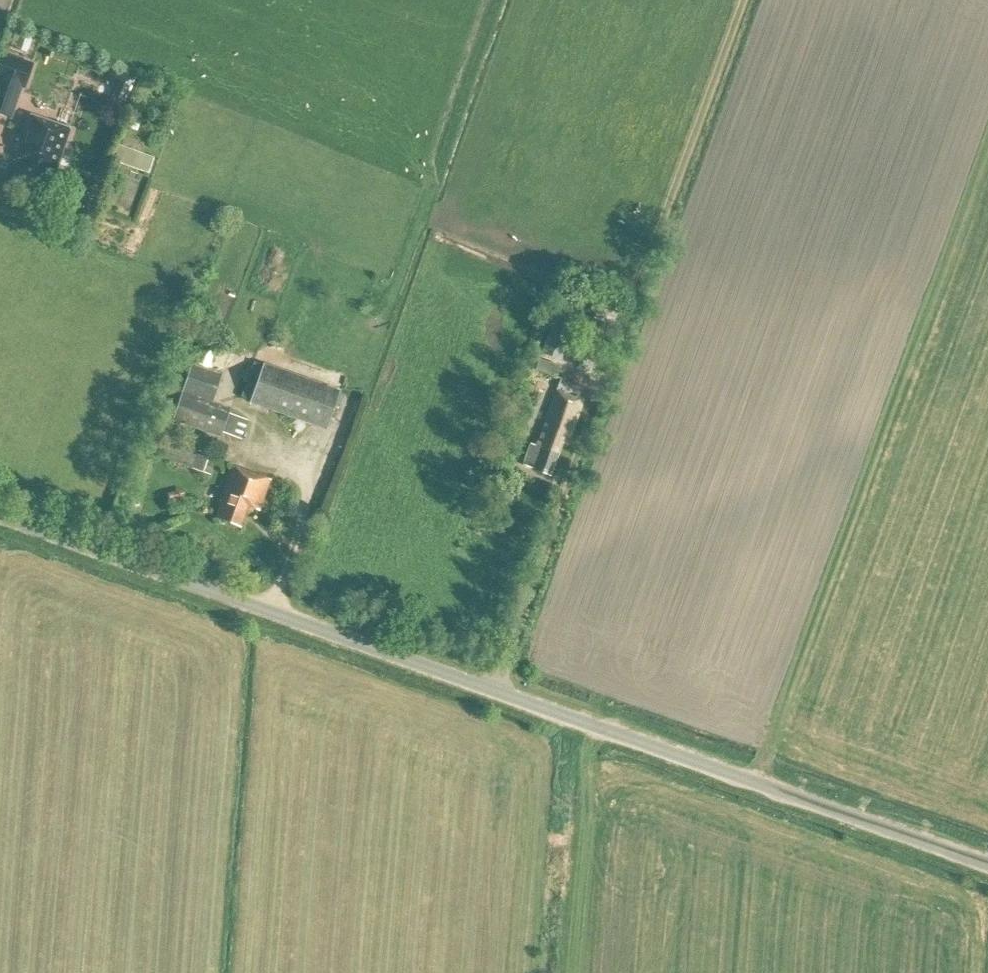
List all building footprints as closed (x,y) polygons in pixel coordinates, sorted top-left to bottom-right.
[(22,87),(0,79),(0,115),(11,119),(22,87)] [(70,130),(29,115),(19,143),(21,144),(15,160),(27,164),(22,179),(42,185),(47,171),(55,174),(70,130)] [(111,161),(148,174),(153,159),(117,145),(111,161)] [(542,354),(562,361),(568,344),(548,337),(542,354)] [(556,379),(560,367),(538,359),(535,371),(556,379)] [(326,431),(334,408),(339,409),(344,395),(339,394),(340,392),(263,364),(263,366),(254,363),(242,398),(250,402),(249,404),(326,431)] [(192,365),(185,384),(165,377),(152,414),(221,438),(223,432),(241,439),(247,420),(229,414),(230,410),(213,404),(223,376),(192,365)] [(550,476),(562,444),(567,446),(583,401),(557,391),(539,442),(536,441),(534,446),(531,444),(523,465),(534,469),(534,470),(550,476)] [(146,452),(209,475),(214,460),(151,438),(146,452)] [(259,511),(270,481),(231,468),(220,501),(222,502),(216,519),(240,527),(247,507),(259,511)]
